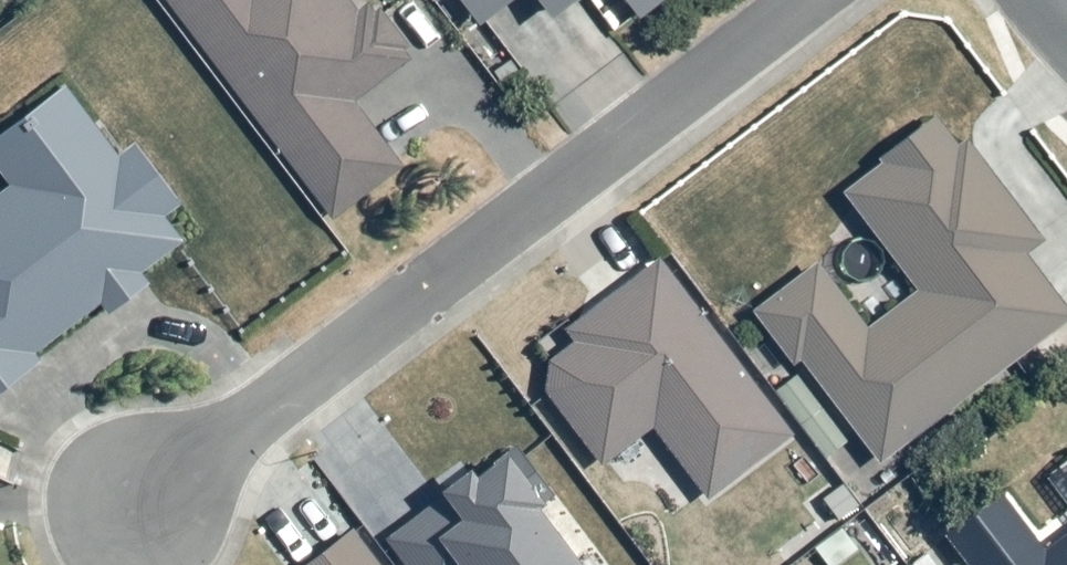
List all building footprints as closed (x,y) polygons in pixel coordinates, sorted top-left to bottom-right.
[(335,218),(403,166),(352,100),(413,54),(372,0),(360,9),(352,0),(166,0),(335,218)] [(481,22),(511,0),(465,0),(481,22)] [(554,15),(574,0),(542,0),(554,15)] [(640,16),(661,0),(628,0),(640,16)] [(166,216),(182,204),(135,141),(119,153),(66,83),(0,132),(0,168),(12,183),(0,192),(0,390),(43,359),(37,351),(101,303),(109,314),(152,282),(144,271),(185,241),(166,216)] [(920,289),(870,327),(820,262),(755,312),(794,363),(802,357),(882,462),(1066,322),(1066,305),(1029,255),(1047,241),(968,138),(960,144),(937,114),(883,155),(888,162),(846,193),(920,289)] [(607,465),(655,428),(710,498),(793,433),(658,262),(570,331),(576,339),(551,358),(546,391),(607,465)] [(540,505),(554,495),(518,446),(478,476),(473,468),(386,534),(409,564),(586,564),(540,505)] [(940,533),(965,564),(1066,564),(1066,535),(1045,552),(997,489),(940,533)] [(354,529),(308,564),(382,564),(354,529)]
